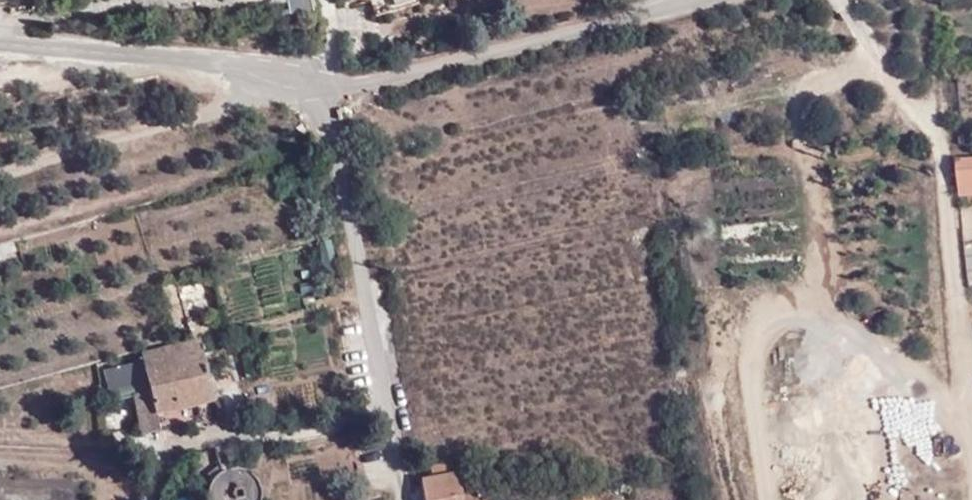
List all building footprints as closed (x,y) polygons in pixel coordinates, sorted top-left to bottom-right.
[(382,13),(418,1),(418,0),(378,0),(382,13)] [(962,196),(971,195),(971,158),(958,158),(962,196)] [(211,340),(200,343),(198,334),(139,348),(141,356),(139,357),(139,358),(109,366),(116,395),(117,394),(118,400),(130,397),(135,420),(139,437),(157,433),(156,430),(160,429),(156,416),(211,402),(210,399),(213,398),(203,356),(213,353),(211,340)] [(419,481),(419,482),(422,499),(482,499),(481,496),(464,497),(457,464),(431,467),(433,479),(419,481)]
